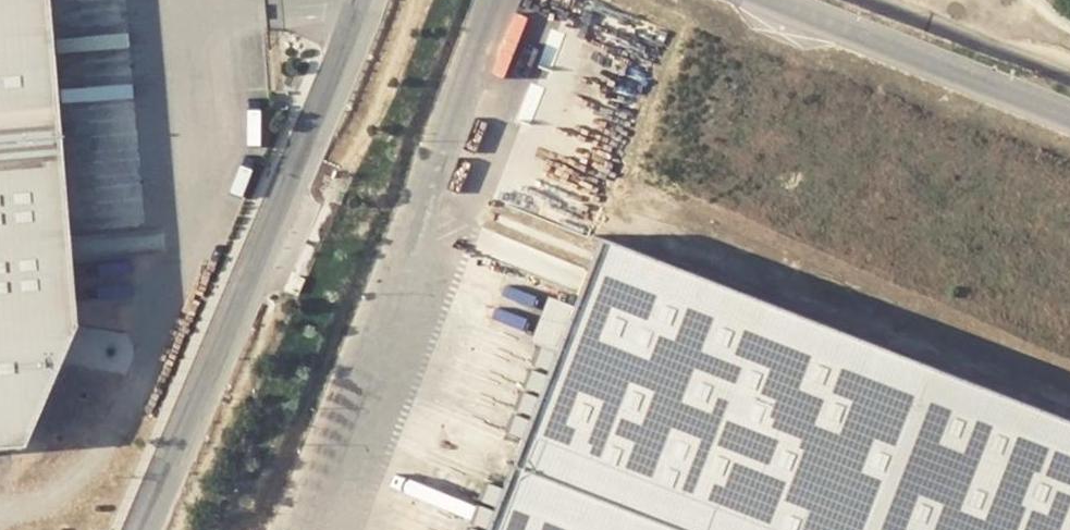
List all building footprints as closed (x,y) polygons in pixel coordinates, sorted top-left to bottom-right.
[(12,451),(24,450),(63,361),(80,322),(52,0),(0,0),(0,452),(12,451)] [(606,224),(487,529),(1069,529),(1069,406),(606,224)]
